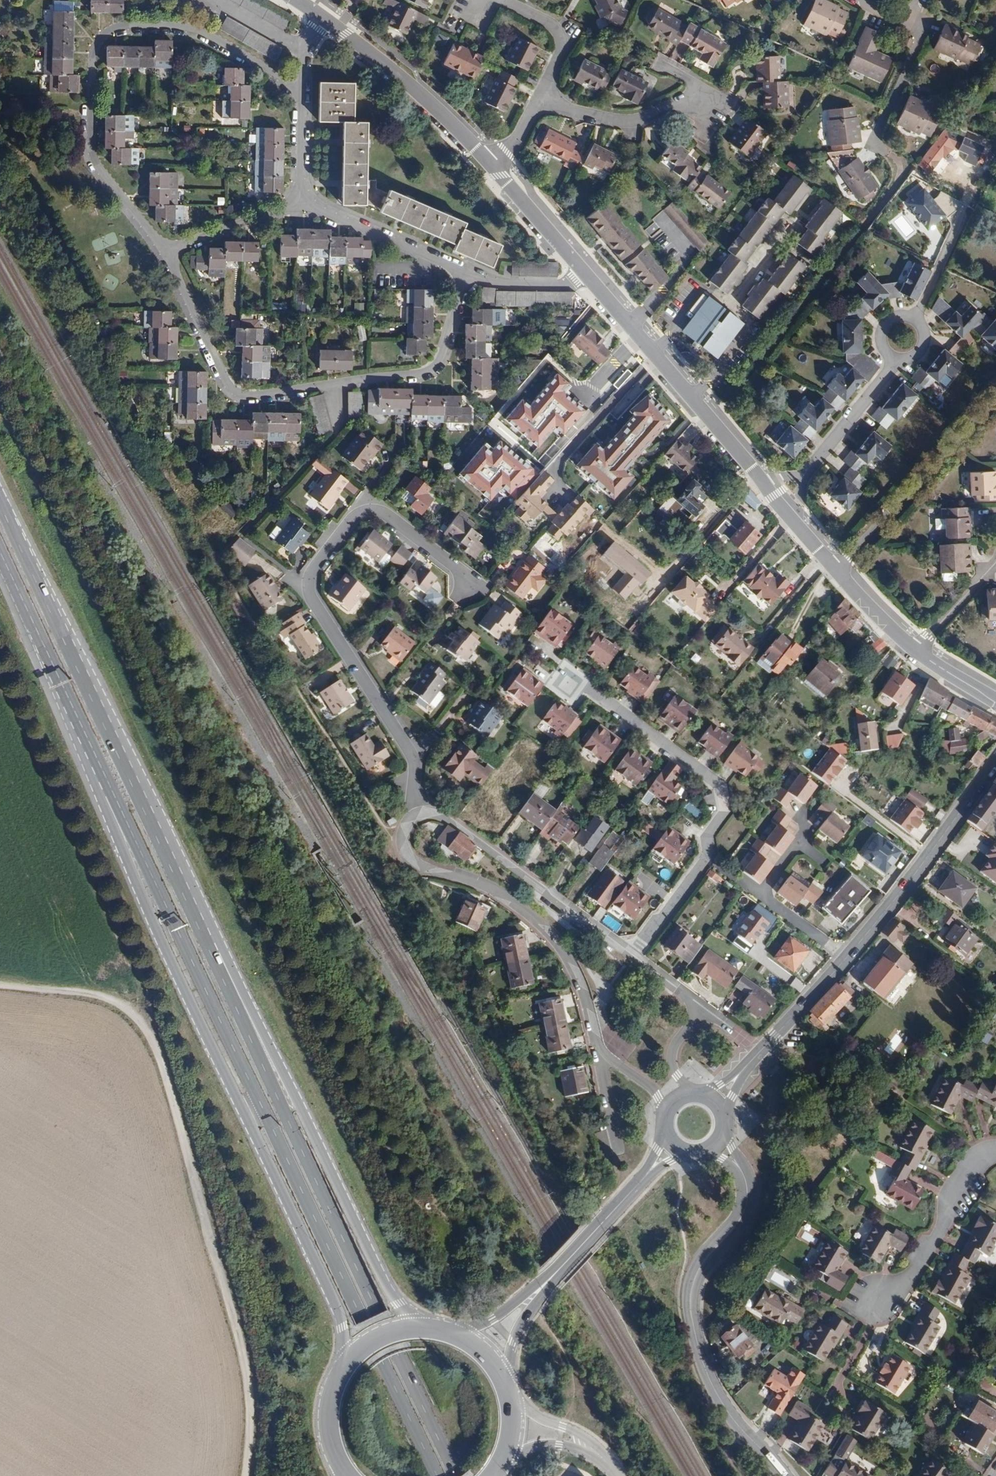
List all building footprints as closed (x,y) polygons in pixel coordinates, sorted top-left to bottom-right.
[(53,43),(45,43),(44,58),(44,74),(50,75),(49,93),(77,94),(78,84),(78,75),(72,75),(72,67),(72,59),(72,52),(72,43),(72,37),(73,27),(73,17),(73,12),(73,1),(58,0),(53,0),(52,1),(52,5),(53,5),(53,12),(56,12),(56,20),(53,20),(53,27),(53,35),(55,35),(55,43),(53,43)] [(90,13),(99,13),(106,13),(114,13),(122,13),(123,0),(91,0),(90,13)] [(394,0),(390,0),(387,6),(394,9),(398,2),(394,0)] [(597,3),(594,4),(600,17),(619,8),(616,0),(595,0),(597,3)] [(822,0),(814,0),(803,24),(808,26),(812,25),(817,28),(818,31),(824,33),(827,33),(837,37),(847,14),(839,10),(839,8),(822,0)] [(406,34),(413,18),(417,11),(398,2),(394,9),(387,25),(406,34)] [(669,41),(676,45),(679,40),(684,30),(678,27),(681,22),(656,8),(650,8),(643,20),(646,26),(670,40),(669,41)] [(417,11),(413,18),(425,24),(428,16),(417,11)] [(282,49),(227,17),(220,30),(275,61),(282,49)] [(725,43),(689,22),(684,30),(679,40),(701,52),(698,59),(711,67),(725,43)] [(944,26),(933,50),(956,60),(957,58),(972,64),(974,59),(977,61),(985,43),(979,40),(977,45),(966,40),(968,37),(944,26)] [(892,60),(874,52),(871,50),(879,33),(866,27),(849,65),(856,68),(855,70),(881,82),(892,60)] [(882,35),(879,33),(871,50),(874,52),(882,35)] [(901,44),(908,47),(911,40),(904,36),(901,44)] [(505,60),(526,70),(537,47),(519,38),(513,49),(511,48),(505,60)] [(123,67),(131,67),(131,65),(139,65),(139,67),(146,67),(146,65),(154,65),(154,61),(163,61),(163,59),(172,59),(172,48),(172,42),(164,41),(154,41),(154,48),(149,48),(139,48),(133,48),(124,48),(116,47),(107,47),(107,67),(114,67),(114,72),(122,73),(122,67),(123,67)] [(443,63),(474,78),(482,60),(483,57),(453,42),(443,63)] [(678,61),(684,50),(676,46),(670,57),(678,61)] [(763,81),(779,81),(778,55),(756,56),(756,81),(763,81)] [(598,86),(603,89),(610,75),(605,73),(605,70),(584,59),(573,79),(582,83),(582,82),(596,89),(598,86)] [(230,103),(229,110),(232,110),(232,119),(248,119),(249,114),(249,103),(249,92),(249,86),(243,86),(243,75),(243,68),(236,68),(226,68),(226,77),(224,77),(223,86),(228,86),(228,95),(230,95),(230,103)] [(612,86),(625,92),(628,94),(625,99),(636,104),(638,99),(639,100),(647,82),(620,69),(612,86)] [(513,87),(518,78),(501,70),(497,79),(495,79),(484,102),(503,111),(515,88),(513,87)] [(788,107),(787,81),(779,81),(763,81),(764,108),(788,107)] [(330,86),(330,83),(319,83),(318,122),(337,122),(342,123),(342,142),(342,184),(341,205),(371,205),(380,209),(379,212),(398,221),(435,237),(455,245),(452,251),(472,259),(492,268),(501,245),(486,239),(487,237),(480,234),(479,236),(463,229),(466,223),(451,216),(452,214),(445,211),(444,213),(413,200),(414,198),(407,195),(406,197),(389,190),(387,194),(376,188),(376,180),(366,180),(367,147),(369,147),(369,139),(367,139),(367,122),(353,122),(354,84),(344,84),(344,86),(330,86)] [(916,107),(939,117),(940,113),(931,109),(932,107),(909,96),(906,103),(916,107)] [(916,107),(906,103),(896,123),(902,126),(906,125),(912,128),(913,131),(917,132),(921,132),(930,136),(939,117),(916,107)] [(859,142),(857,117),(855,117),(853,107),(828,110),(829,121),(827,123),(828,128),(830,130),(831,137),(829,139),(830,146),(859,142)] [(131,132),(131,116),(123,116),(106,116),(104,116),(104,124),(104,132),(104,140),(104,149),(111,149),(111,158),(111,165),(139,165),(139,149),(124,149),(124,132),(131,132)] [(728,141),(748,156),(767,133),(747,117),(728,141)] [(957,133),(960,127),(954,124),(945,145),(957,150),(957,149),(967,153),(964,160),(974,165),(984,145),(957,133)] [(283,136),(283,129),(256,129),(255,146),(255,161),(255,176),(254,192),(262,192),(263,204),(276,199),(276,192),(282,192),(282,183),(282,176),(283,168),(283,161),(283,151),(283,146),(283,136)] [(575,167),(581,154),(572,149),(575,143),(548,129),(539,147),(566,161),(565,162),(575,167)] [(697,171),(700,168),(684,155),(687,152),(672,140),(661,154),(676,165),(672,170),(684,179),(687,174),(692,178),(697,171)] [(608,172),(616,155),(593,143),(583,163),(592,168),(594,165),(608,172)] [(852,149),(825,152),(858,200),(876,187),(868,175),(863,167),(856,158),(853,155),(852,149)] [(692,178),(686,185),(693,191),(694,190),(717,208),(729,192),(706,174),(704,177),(697,171),(692,178)] [(178,173),(150,172),(149,182),(149,189),(149,197),(149,206),(155,206),(155,214),(155,222),(159,222),(183,222),(183,206),(177,206),(177,189),(178,173)] [(812,189),(792,174),(783,186),(772,201),(767,197),(757,210),(747,222),(737,236),(727,249),(730,252),(720,265),(710,278),(726,291),(734,282),(736,284),(744,274),(742,272),(748,263),(744,260),(753,248),(763,235),(773,223),(783,209),(789,214),(800,199),(805,193),(807,194),(812,189)] [(922,189),(905,203),(927,229),(944,214),(922,189)] [(832,224),(842,212),(823,198),(819,203),(821,205),(816,212),(804,226),(807,228),(797,242),(813,255),(824,241),(821,239),(832,224)] [(640,244),(603,202),(586,218),(622,259),(625,256),(631,262),(628,264),(652,291),(668,277),(643,249),(640,251),(636,247),(640,244)] [(668,203),(660,211),(699,247),(706,239),(668,203)] [(280,257),(289,257),(289,255),(293,255),(297,255),(301,255),(313,256),(313,252),(313,249),(320,249),(321,249),(321,247),(330,247),(330,249),(329,257),(329,263),(337,264),(346,264),(362,264),(362,259),(362,258),(363,258),(372,258),(372,242),(362,242),(362,238),(356,238),(347,237),(339,237),(330,237),(330,230),(323,229),(313,229),(305,229),(297,229),(297,236),(288,236),(281,236),(281,243),(280,257)] [(233,259),(233,261),(242,262),(250,262),(250,260),(257,260),(258,242),(250,242),(242,242),(233,242),(225,242),(225,249),(217,249),(209,249),(208,256),(196,256),(196,270),(203,271),(208,271),(208,282),(224,283),(225,261),(225,259),(233,259)] [(788,254),(778,267),(768,279),(764,276),(757,284),(756,283),(748,293),(750,295),(743,304),(759,317),(770,303),(780,290),(784,294),(784,293),(794,280),(805,267),(788,254)] [(512,262),(511,277),(557,277),(558,263),(550,263),(512,262)] [(898,282),(879,283),(867,271),(856,281),(866,292),(845,312),(845,319),(841,319),(841,352),(845,352),(845,360),(852,365),(843,376),(838,372),(827,385),(829,387),(825,393),(814,406),(809,402),(798,415),(801,417),(797,422),(793,427),(790,425),(776,441),(794,456),(807,439),(809,440),(817,430),(815,429),(833,407),(837,410),(844,400),(864,377),(868,381),(880,366),(863,352),(863,319),(864,319),(889,294),(892,297),(902,296),(903,293),(917,300),(931,271),(914,262),(904,284),(898,282)] [(495,289),(483,288),(481,302),(493,303),(495,289)] [(574,307),(574,293),(496,291),(496,306),(574,307)] [(985,313),(982,315),(972,305),(961,316),(940,296),(933,310),(962,338),(971,328),(995,352),(995,319),(994,322),(985,313)] [(681,331),(713,356),(739,323),(707,298),(681,331)] [(412,322),(412,330),(414,330),(414,339),(412,339),(406,339),(405,347),(407,347),(407,355),(419,355),(425,355),(425,345),(425,339),(432,339),(432,330),(432,323),(433,314),(433,307),(406,307),(406,322),(412,322)] [(489,317),(491,317),(492,309),(471,309),(471,321),(471,325),(465,325),(465,332),(465,341),(465,348),(464,358),(470,359),(470,364),(470,374),(470,380),(470,390),(497,390),(497,374),(498,359),(491,359),(483,359),(483,349),(484,349),(485,344),(485,342),(491,342),(491,326),(489,326),(489,317)] [(171,312),(144,311),(144,327),(149,328),(148,343),(148,359),(177,359),(177,350),(177,344),(177,333),(177,328),(171,328),(171,318),(171,312)] [(270,346),(270,321),(242,320),(242,328),(235,328),(235,337),(235,345),(241,345),(241,349),(241,361),(241,368),(241,378),(247,378),(269,378),(269,362),(270,346)] [(602,341),(584,325),(570,342),(598,366),(609,353),(599,345),(602,341)] [(364,326),(357,327),(360,341),(367,340),(364,326)] [(491,344),(485,344),(484,349),(483,349),(483,359),(491,359),(491,344)] [(961,363),(948,352),(944,349),(925,371),(920,367),(911,377),(916,382),(926,390),(934,380),(936,382),(944,372),(950,377),(961,363)] [(327,352),(319,352),(319,370),(328,370),(335,370),(339,370),(351,370),(352,353),(344,352),(344,350),(336,350),(327,350),(327,352)] [(537,369),(538,360),(529,359),(528,368),(537,369)] [(207,379),(207,371),(179,371),(178,388),(178,403),(177,414),(186,415),(186,419),(206,420),(206,408),(206,404),(206,395),(206,389),(207,379)] [(595,413),(617,389),(603,376),(580,400),(595,413)] [(873,415),(882,423),(887,427),(895,417),(897,418),(917,395),(910,389),(902,382),(883,406),(881,405),(873,415)] [(428,413),(428,415),(428,422),(444,423),(470,423),(471,408),(460,408),(461,396),(452,396),(444,396),(434,396),(428,396),(424,396),(420,396),(412,395),(412,389),(405,389),(395,389),(387,389),(378,389),(378,391),(375,390),(367,390),(367,415),(394,415),(411,415),(420,415),(420,413),(428,413)] [(361,392),(348,392),(348,418),(362,418),(361,392)] [(332,431),(322,395),(309,398),(313,414),(319,435),(332,431)] [(670,421),(646,397),(630,412),(633,418),(602,452),(595,446),(575,467),(611,499),(632,477),(624,470),(670,421)] [(212,439),(228,439),(228,437),(236,437),(236,439),(235,448),(251,449),(252,440),(268,440),(268,433),(276,433),(276,431),(283,431),(283,433),(292,433),(292,431),(299,431),(300,414),(292,413),(284,413),(275,413),(269,413),(260,413),(252,412),(252,421),(244,420),(236,420),(227,420),(220,420),(220,421),(212,421),(212,439)] [(891,445),(875,432),(873,430),(855,451),(852,449),(843,460),(851,467),(843,477),(829,494),(846,509),(861,491),(858,489),(867,479),(858,472),(873,454),(879,459),(891,445)] [(384,446),(364,431),(345,458),(362,471),(374,454),(377,456),(384,446)] [(664,455),(677,467),(690,453),(691,451),(686,446),(684,448),(676,441),(664,455)] [(690,453),(677,467),(684,473),(697,459),(690,453)] [(326,508),(347,481),(329,466),(323,473),(325,475),(309,495),(326,508)] [(558,516),(554,513),(540,500),(536,497),(540,493),(542,490),(544,492),(553,482),(542,471),(513,502),(518,506),(513,512),(524,522),(528,517),(532,519),(541,509),(553,520),(551,522),(553,524),(546,531),(557,541),(563,534),(565,535),(582,517),(580,516),(583,512),(589,506),(579,496),(570,506),(568,505),(563,511),(558,516)] [(995,479),(995,471),(969,472),(970,495),(976,495),(976,500),(995,499),(995,484),(995,479)] [(415,479),(400,500),(422,517),(433,503),(426,497),(430,491),(415,479)] [(676,500),(694,515),(702,506),(700,505),(707,497),(696,488),(698,485),(692,480),(684,490),(685,491),(683,493),(682,493),(676,500)] [(755,510),(760,503),(748,490),(741,498),(755,510)] [(235,513),(226,501),(219,507),(228,518),(235,513)] [(589,506),(583,512),(588,516),(594,510),(589,506)] [(559,507),(554,513),(558,516),(563,511),(559,507)] [(969,517),(969,507),(941,508),(942,518),(945,518),(945,538),(968,537),(968,518),(969,517)] [(461,510),(446,529),(453,535),(451,538),(458,544),(460,542),(467,547),(465,549),(464,550),(474,559),(484,546),(481,544),(473,537),(476,533),(470,528),(473,524),(466,519),(468,516),(461,510)] [(702,544),(714,530),(724,518),(725,516),(718,510),(706,525),(699,533),(703,537),(699,542),(702,544)] [(737,530),(744,522),(731,510),(725,516),(724,518),(737,530)] [(276,528),(269,536),(291,554),(301,541),(304,543),(310,535),(300,528),(303,525),(294,518),(282,533),(276,528)] [(724,518),(714,530),(721,536),(723,534),(743,553),(759,535),(744,522),(737,530),(724,518)] [(453,535),(446,529),(443,533),(451,538),(453,535)] [(373,531),(359,548),(379,563),(392,546),(373,531)] [(484,539),(476,533),(473,537),(481,544),(484,539)] [(239,540),(226,553),(243,566),(254,552),(241,541),(240,540),(239,540)] [(968,543),(939,545),(940,573),(966,571),(966,557),(969,557),(968,543)] [(390,564),(397,569),(401,572),(411,558),(400,550),(390,564)] [(545,568),(528,556),(524,562),(523,561),(505,586),(521,598),(531,586),(535,589),(538,589),(544,581),(543,578),(539,575),(545,568)] [(766,606),(788,584),(777,573),(773,578),(757,562),(739,580),(766,606)] [(436,578),(421,567),(415,574),(409,570),(399,583),(409,591),(413,585),(426,596),(422,601),(433,609),(441,599),(428,589),(436,578)] [(392,575),(396,578),(401,572),(397,569),(392,575)] [(266,574),(249,585),(265,611),(281,601),(273,588),(274,587),(266,574)] [(688,604),(708,620),(720,606),(708,597),(711,594),(703,587),(704,586),(697,580),(696,581),(688,574),(674,591),(681,597),(680,602),(686,607),(688,604)] [(348,576),(331,598),(347,610),(364,589),(348,576)] [(995,618),(995,588),(986,589),(986,591),(987,606),(981,606),(981,617),(987,617),(987,619),(995,618)] [(871,659),(886,646),(883,643),(844,599),(827,620),(840,634),(847,627),(849,629),(856,621),(869,637),(868,638),(873,644),(865,651),(871,659)] [(500,610),(497,608),(492,614),(489,611),(478,625),(497,639),(503,632),(507,635),(522,616),(506,603),(500,610)] [(492,614),(497,608),(494,605),(489,611),(492,614)] [(550,610),(542,622),(534,633),(541,638),(554,648),(556,644),(570,625),(550,610)] [(308,640),(306,637),(296,622),(280,632),(284,639),(287,637),(303,662),(320,651),(311,638),(308,640)] [(627,631),(636,638),(645,645),(649,639),(632,626),(627,631)] [(723,626),(717,634),(721,637),(715,644),(714,645),(738,665),(751,649),(723,626)] [(415,644),(393,628),(380,645),(392,654),(391,655),(401,662),(415,644)] [(480,644),(459,628),(445,645),(443,648),(456,658),(457,656),(465,662),(480,644)] [(721,637),(717,634),(711,641),(715,644),(721,637)] [(771,671),(790,648),(783,642),(784,640),(779,635),(756,663),(769,674),(771,671)] [(604,670),(618,651),(612,646),(598,636),(585,653),(599,663),(597,665),(604,670)] [(815,639),(812,643),(824,653),(827,650),(815,639)] [(614,643),(612,646),(618,651),(621,648),(614,643)] [(824,653),(812,643),(810,645),(821,656),(824,653)] [(790,648),(771,671),(777,676),(786,665),(789,668),(802,651),(793,644),(790,648)] [(805,680),(824,696),(841,677),(821,660),(805,680)] [(446,675),(430,663),(425,669),(426,670),(420,679),(421,680),(412,692),(428,704),(429,703),(438,691),(444,683),(441,681),(446,675)] [(638,701),(653,682),(645,676),(633,667),(619,684),(633,694),(631,696),(638,701)] [(506,693),(526,708),(540,688),(543,685),(523,670),(506,693)] [(648,673),(645,676),(653,682),(655,679),(648,673)] [(894,673),(880,693),(899,707),(913,687),(894,673)] [(824,696),(805,680),(802,683),(822,699),(824,696)] [(338,681),(321,692),(335,714),(352,703),(338,681)] [(961,721),(969,708),(946,695),(948,692),(940,689),(931,705),(961,721)] [(438,691),(429,703),(435,708),(444,696),(438,691)] [(681,731),(696,712),(676,697),(659,719),(666,725),(679,735),(681,731)] [(746,708),(750,711),(757,702),(752,699),(746,708)] [(483,702),(480,700),(474,708),(476,710),(466,723),(484,737),(500,716),(483,702)] [(539,718),(552,728),(559,733),(574,713),(568,709),(566,711),(552,701),(539,718)] [(982,732),(991,718),(971,708),(970,709),(969,708),(961,721),(964,722),(963,725),(967,728),(969,725),(982,732)] [(738,717),(743,720),(747,715),(744,713),(742,712),(738,717)] [(864,717),(858,718),(861,753),(878,752),(875,725),(865,716),(864,717)] [(995,742),(995,721),(991,718),(982,732),(976,737),(980,744),(990,735),(994,738),(993,740),(995,742)] [(709,755),(716,760),(731,740),(724,735),(711,725),(698,743),(711,753),(709,755)] [(600,726),(583,749),(604,764),(618,745),(621,741),(607,731),(600,726)] [(559,733),(552,728),(550,731),(556,736),(559,733)] [(943,731),(942,745),(960,742),(957,728),(943,731)] [(374,750),(373,747),(365,735),(350,745),(367,771),(381,761),(381,760),(388,756),(381,745),(374,750)] [(886,738),(887,751),(897,751),(902,737),(886,738)] [(740,742),(738,745),(745,750),(747,748),(740,742)] [(968,753),(969,742),(960,742),(942,745),(942,756),(968,753)] [(845,743),(824,745),(828,748),(838,755),(846,754),(845,743)] [(476,756),(460,744),(442,769),(459,781),(463,774),(470,779),(471,776),(482,784),(494,768),(487,763),(483,768),(473,761),(476,756)] [(758,760),(745,750),(738,745),(723,765),(730,770),(731,768),(744,778),(758,760)] [(838,755),(828,748),(810,772),(828,785),(846,761),(838,755)] [(634,787),(648,768),(651,764),(638,754),(631,749),(614,771),(634,787)] [(984,757),(976,752),(965,767),(968,769),(972,764),(977,767),(984,757)] [(558,758),(554,764),(577,781),(582,776),(570,767),(558,758)] [(647,791),(654,797),(667,807),(670,803),(674,806),(679,798),(676,796),(681,789),(673,782),(667,778),(668,777),(661,772),(647,791)] [(963,819),(980,831),(995,808),(995,772),(963,819)] [(781,786),(773,797),(785,806),(793,796),(803,803),(816,785),(801,773),(787,791),(781,786)] [(471,776),(470,779),(480,786),(482,784),(471,776)] [(539,785),(532,794),(540,801),(549,789),(539,785)] [(926,801),(910,789),(903,799),(919,811),(926,801)] [(647,791),(644,795),(651,800),(654,797),(647,791)] [(532,794),(518,813),(541,830),(555,812),(540,801),(532,794)] [(476,811),(472,817),(490,831),(495,825),(487,819),(488,817),(495,823),(505,810),(490,799),(489,799),(486,797),(484,800),(487,802),(480,811),(486,816),(485,817),(476,811)] [(919,811),(903,799),(888,819),(908,833),(922,813),(919,811)] [(823,800),(814,811),(825,819),(818,828),(817,829),(835,842),(847,826),(830,813),(834,808),(823,800)] [(770,847),(780,854),(794,836),(784,829),(791,818),(779,809),(771,820),(777,825),(764,842),(770,847)] [(541,830),(539,834),(546,839),(548,837),(553,841),(558,844),(560,842),(565,846),(578,829),(566,820),(567,819),(562,815),(562,817),(558,814),(555,812),(541,830)] [(396,821),(394,818),(386,822),(389,826),(395,823),(396,821)] [(582,829),(574,841),(590,852),(608,828),(594,818),(585,831),(582,829)] [(639,829),(648,835),(652,828),(644,823),(639,829)] [(962,824),(953,842),(957,844),(966,826),(962,824)] [(475,846),(447,825),(436,840),(464,861),(475,846)] [(662,834),(651,850),(671,865),(685,846),(688,842),(675,833),(668,827),(662,834)] [(613,829),(587,865),(599,873),(623,840),(619,837),(616,835),(618,833),(613,829)] [(622,832),(619,837),(623,840),(627,835),(622,832)] [(877,836),(861,857),(884,874),(899,853),(877,836)] [(762,857),(770,847),(764,842),(758,838),(750,848),(756,853),(743,871),(759,883),(772,865),(762,857)] [(995,843),(988,853),(991,856),(989,859),(979,872),(995,885),(995,844),(995,843)] [(607,871),(589,897),(603,907),(622,882),(607,871)] [(710,871),(707,877),(715,883),(719,878),(710,871)] [(951,872),(937,891),(960,908),(974,889),(951,872)] [(850,876),(822,908),(840,924),(868,892),(850,876)] [(811,903),(821,892),(810,883),(805,889),(788,877),(776,892),(794,905),(801,896),(811,903)] [(628,882),(611,904),(631,919),(645,900),(648,896),(635,887),(628,882)] [(490,907),(485,905),(483,907),(476,904),(477,901),(466,896),(454,923),(475,932),(481,920),(484,921),(490,907)] [(777,919),(755,904),(729,942),(745,953),(762,930),(767,934),(777,919)] [(919,917),(917,905),(901,908),(903,920),(919,917)] [(592,917),(598,922),(606,912),(599,907),(592,917)] [(885,926),(880,932),(893,942),(896,939),(901,943),(907,935),(902,931),(905,928),(892,919),(891,918),(885,926)] [(953,922),(940,939),(964,956),(976,939),(953,922)] [(664,946),(689,964),(701,947),(676,929),(664,946)] [(500,939),(505,965),(527,960),(522,935),(500,939)] [(789,938),(773,959),(792,973),(808,951),(789,938)] [(889,946),(881,957),(882,959),(862,983),(872,991),(873,990),(883,998),(909,966),(911,964),(889,946)] [(737,972),(707,951),(691,973),(701,980),(705,974),(725,989),(737,972)] [(533,985),(527,960),(505,965),(510,989),(533,985)] [(775,1001),(742,977),(735,986),(748,996),(742,1004),(750,1009),(760,1016),(763,1018),(775,1001)] [(839,988),(836,984),(807,1014),(811,1018),(810,1019),(819,1028),(822,1025),(823,1025),(836,1011),(850,997),(849,996),(853,993),(843,984),(839,988)] [(542,1029),(565,1025),(560,1000),(538,1004),(542,1029)] [(760,1016),(750,1009),(747,1012),(757,1020),(760,1016)] [(565,1025),(542,1029),(547,1054),(570,1049),(565,1025)] [(992,1034),(980,1028),(974,1036),(987,1042),(992,1034)] [(581,1068),(558,1072),(564,1097),(586,1093),(581,1068)] [(887,1078),(883,1083),(893,1090),(897,1085),(887,1078)] [(975,1095),(978,1088),(964,1081),(962,1086),(944,1078),(930,1105),(949,1115),(959,1096),(971,1102),(975,1095)] [(982,1082),(978,1088),(975,1095),(986,1101),(986,1100),(995,1105),(995,1082),(993,1088),(982,1082)] [(906,1151),(899,1163),(910,1169),(913,1171),(919,1158),(918,1157),(932,1130),(913,1120),(899,1147),(906,1151)] [(872,1158),(887,1165),(893,1153),(885,1149),(883,1154),(876,1150),(872,1158)] [(903,1180),(910,1169),(899,1163),(896,1161),(888,1175),(893,1177),(885,1194),(912,1209),(922,1190),(903,1180)] [(960,1256),(968,1261),(973,1264),(979,1252),(988,1257),(994,1246),(992,1245),(995,1238),(995,1226),(979,1216),(972,1229),(975,1231),(967,1245),(966,1245),(960,1256)] [(874,1225),(858,1252),(878,1264),(889,1245),(900,1251),(908,1238),(894,1230),(892,1235),(874,1225)] [(520,1233),(511,1239),(516,1246),(524,1240),(520,1233)] [(827,1240),(812,1268),(828,1278),(826,1282),(839,1290),(847,1277),(835,1271),(846,1252),(827,1240)] [(960,1256),(955,1254),(948,1265),(950,1266),(942,1281),(938,1279),(931,1291),(954,1304),(963,1287),(964,1288),(970,1277),(962,1273),(968,1261),(960,1256)] [(785,1317),(796,1324),(804,1311),(792,1304),(791,1306),(764,1289),(753,1308),(780,1324),(785,1317)] [(921,1316),(905,1343),(924,1354),(939,1327),(932,1323),(939,1311),(926,1304),(920,1315),(921,1316)] [(819,1323),(803,1350),(822,1361),(838,1334),(839,1335),(846,1324),(833,1316),(827,1328),(819,1323)] [(751,1345),(762,1336),(740,1323),(736,1326),(720,1338),(728,1347),(736,1357),(743,1352),(746,1356),(755,1350),(751,1345)] [(880,1373),(874,1383),(893,1394),(910,1367),(891,1355),(885,1365),(884,1364),(878,1372),(880,1373)] [(801,1382),(805,1375),(794,1368),(785,1382),(782,1380),(783,1378),(774,1371),(764,1386),(774,1392),(775,1390),(777,1392),(779,1393),(776,1399),(774,1398),(768,1409),(780,1417),(789,1402),(801,1382)] [(798,1424),(789,1440),(807,1451),(823,1424),(807,1415),(810,1410),(796,1401),(788,1414),(800,1422),(798,1424)] [(862,1414),(852,1430),(869,1440),(885,1414),(865,1401),(858,1412),(862,1414)] [(967,1419),(976,1424),(991,1433),(995,1425),(995,1413),(978,1401),(967,1419)] [(991,1433),(976,1424),(964,1443),(982,1455),(994,1435),(991,1433)] [(845,1435),(823,1474),(826,1475),(835,1475),(845,1461),(856,1441),(845,1435)] [(920,1475),(947,1475),(950,1473),(932,1460),(920,1475)] [(835,1475),(869,1475),(845,1461),(835,1475)]
